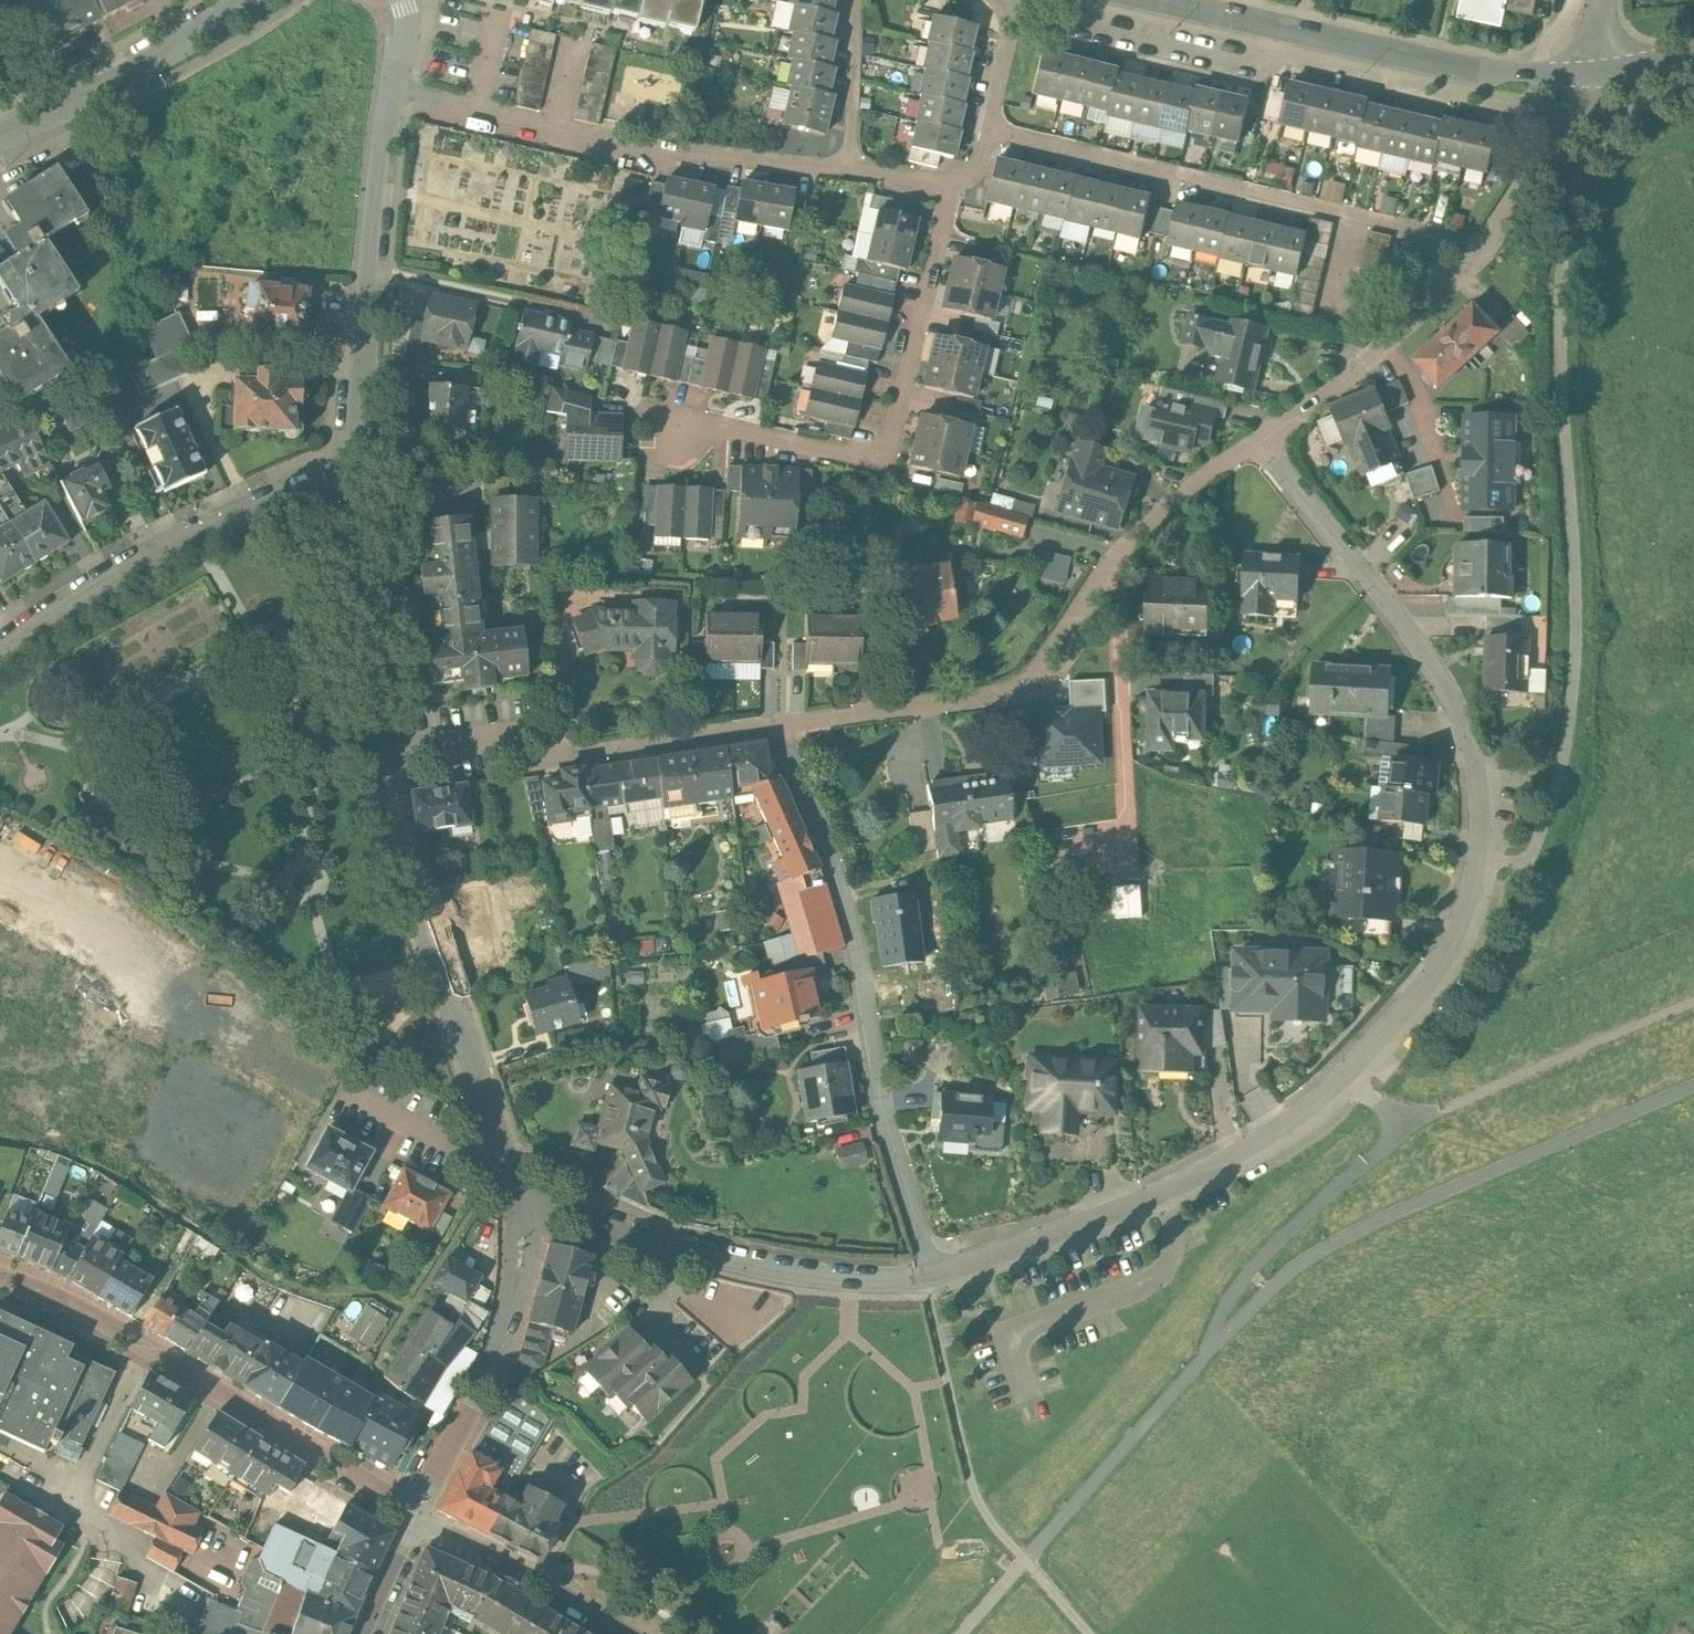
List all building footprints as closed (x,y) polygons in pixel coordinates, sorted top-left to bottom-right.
[(21,1),(35,28),(15,38),(26,59),(45,49),(46,49),(102,20),(91,0),(23,0),(21,1)] [(102,20),(124,8),(125,8),(126,8),(128,12),(143,4),(141,0),(91,0),(102,20)] [(581,5),(580,8),(582,8),(583,5),(609,12),(608,14),(610,15),(612,7),(617,8),(616,10),(637,15),(636,21),(638,21),(638,19),(665,25),(664,28),(666,28),(668,21),(673,22),(672,23),(693,28),(693,32),(695,32),(702,0),(560,0),(581,5)] [(790,4),(795,5),(831,14),(834,0),(791,0),(790,4)] [(1462,1),(1458,18),(1501,28),(1506,9),(1534,15),(1537,0),(1462,0),(1462,1)] [(831,14),(795,5),(789,32),(794,33),(830,41),(836,15),(831,14)] [(973,11),(947,5),(944,18),(970,24),(973,11)] [(944,18),(935,16),(928,43),(930,43),(969,52),(975,26),(970,24),(944,18)] [(556,35),(532,29),(529,42),(554,47),(556,35)] [(830,41),(794,33),(788,59),(793,60),(829,68),(835,42),(830,41)] [(554,47),(529,42),(526,55),(551,60),(554,47)] [(617,48),(592,43),(589,55),(614,61),(617,48)] [(969,52),(930,43),(924,69),(926,70),(926,69),(965,78),(971,52),(969,52)] [(1068,59),(1042,52),(1032,93),(1058,99),(1068,59)] [(551,60),(526,55),(523,67),(548,73),(551,60)] [(614,61),(589,55),(586,68),(611,74),(614,61)] [(1094,65),(1068,59),(1058,99),(1084,105),(1094,65)] [(829,68),(793,60),(787,86),(792,87),(828,95),(834,69),(829,68)] [(1120,71),(1094,65),(1084,105),(1109,111),(1110,111),(1119,75),(1120,71)] [(548,73),(523,67),(520,80),(545,86),(548,73)] [(611,74),(586,68),(583,81),(608,87),(611,74)] [(965,78),(926,69),(926,70),(920,96),(922,96),(961,105),(961,104),(967,78),(965,78)] [(1119,75),(1110,111),(1109,111),(1108,116),(1135,122),(1144,81),(1119,75)] [(545,86),(520,80),(517,93),(542,99),(545,86)] [(608,87),(583,81),(580,94),(605,100),(608,87)] [(1170,87),(1144,81),(1135,122),(1161,128),(1170,87)] [(1316,90),(1290,83),(1280,124),(1307,130),(1316,90)] [(828,95),(792,87),(783,125),(824,135),(833,96),(828,95)] [(1196,93),(1170,87),(1161,128),(1187,134),(1188,130),(1196,93)] [(1223,95),(1197,89),(1196,93),(1188,130),(1213,136),(1223,95)] [(1342,96),(1316,90),(1307,130),(1332,137),(1342,96)] [(542,99),(517,93),(514,106),(539,111),(542,99)] [(605,100),(580,94),(577,107),(602,112),(605,100)] [(1249,101),(1223,95),(1213,136),(1240,142),(1249,101)] [(961,105),(922,96),(916,122),(918,122),(919,122),(957,131),(963,105),(961,104),(961,105)] [(1368,102),(1342,96),(1332,137),(1358,143),(1367,106),(1368,106),(1368,102)] [(1109,111),(1084,105),(1081,117),(1107,123),(1108,116),(1109,111)] [(1368,106),(1367,106),(1358,143),(1357,147),(1383,153),(1393,112),(1368,106)] [(602,112),(577,107),(575,119),(599,125),(602,112)] [(1419,118),(1393,112),(1383,153),(1409,159),(1419,118)] [(1444,124),(1419,118),(1409,159),(1435,165),(1436,161),(1444,124)] [(1471,126),(1445,120),(1444,124),(1436,161),(1462,167),(1471,126)] [(957,131),(919,122),(918,122),(912,148),(940,155),(953,158),(959,131),(957,131)] [(1498,132),(1471,126),(1462,167),(1488,173),(1498,132)] [(940,155),(912,148),(909,161),(937,168),(940,155)] [(1267,159),(1263,175),(1292,182),(1296,167),(1267,159)] [(1022,166),(996,160),(986,201),(1012,207),(1022,166)] [(1048,172),(1022,166),(1012,207),(1038,213),(1048,172)] [(1,322),(6,330),(0,335),(0,374),(18,402),(69,369),(36,318),(77,292),(44,240),(85,214),(56,169),(6,202),(22,226),(5,237),(18,257),(0,269),(0,283),(18,311),(1,322)] [(1074,179),(1048,172),(1038,213),(1064,219),(1073,180),(1074,180),(1074,179)] [(1340,202),(1346,183),(1326,177),(1321,197),(1340,202)] [(692,184),(666,179),(665,185),(658,217),(683,223),(692,184)] [(1074,180),(1073,180),(1064,219),(1063,220),(1090,227),(1099,186),(1074,180)] [(652,182),(643,221),(657,224),(658,217),(665,185),(652,182)] [(768,187),(742,182),(741,188),(736,214),(735,221),(761,226),(768,187)] [(714,189),(692,184),(683,223),(682,228),(704,233),(708,215),(714,189)] [(741,188),(728,186),(723,212),(736,214),(741,188)] [(1125,192),(1099,186),(1090,227),(1116,233),(1125,192)] [(794,191),(768,187),(761,226),(787,230),(788,224),(793,198),(794,191)] [(1152,198),(1125,192),(1116,233),(1142,239),(1144,231),(1150,206),(1152,198)] [(869,209),(872,195),(867,194),(858,232),(873,236),(879,211),(869,209)] [(869,209),(879,211),(879,210),(912,218),(915,204),(872,195),(869,209)] [(806,200),(793,198),(788,224),(801,226),(806,200)] [(1204,210),(1177,203),(1175,212),(1169,237),(1168,244),(1194,250),(1204,210)] [(1163,209),(1150,206),(1144,231),(1157,234),(1163,209)] [(1175,212),(1163,209),(1157,234),(1169,237),(1175,212)] [(912,218),(879,210),(879,211),(873,236),(912,245),(918,219),(912,218)] [(1230,216),(1204,210),(1194,250),(1219,257),(1220,257),(1229,217),(1230,217),(1230,216)] [(722,218),(708,215),(704,233),(703,240),(717,244),(722,218)] [(1230,217),(1229,217),(1220,257),(1219,257),(1219,258),(1246,264),(1255,223),(1230,217)] [(1334,223),(1312,218),(1309,230),(1332,235),(1334,223)] [(1281,229),(1255,223),(1246,264),(1271,270),(1281,229)] [(1308,235),(1281,229),(1271,270),(1298,276),(1301,265),(1303,253),(1306,241),(1308,235)] [(1332,235),(1309,230),(1308,235),(1306,241),(1329,246),(1332,235)] [(1392,237),(1369,231),(1367,243),(1389,248),(1392,237)] [(912,245),(873,236),(858,233),(853,257),(857,258),(867,260),(867,262),(900,269),(906,271),(912,245)] [(1329,246),(1306,241),(1303,253),(1326,258),(1329,246)] [(997,249),(972,243),(969,256),(994,261),(997,249)] [(1389,248),(1367,243),(1364,255),(1386,260),(1389,248)] [(1326,258),(1303,253),(1301,265),(1323,270),(1326,258)] [(1386,260),(1364,255),(1361,267),(1384,272),(1386,260)] [(1003,269),(955,257),(949,284),(997,295),(1003,269)] [(900,269),(867,262),(867,260),(857,258),(854,272),(897,282),(900,269)] [(1323,270),(1301,265),(1298,276),(1298,277),(1320,282),(1323,270)] [(1384,272),(1361,267),(1358,279),(1381,284),(1384,272)] [(896,283),(870,277),(867,291),(893,297),(896,283)] [(1320,282),(1298,277),(1295,289),(1318,294),(1320,282)] [(1381,284),(1358,279),(1355,290),(1378,296),(1381,284)] [(283,288),(259,286),(250,285),(248,308),(257,309),(254,331),(278,334),(278,342),(290,343),(291,335),(303,336),(306,309),(309,308),(310,306),(311,305),(311,304),(312,302),(311,300),(311,299),(309,297),(307,296),(307,291),(294,289),(295,281),(293,281),(284,280),(283,288)] [(997,295),(949,284),(942,310),(975,317),(990,321),(997,295)] [(867,291),(844,286),(838,311),(887,323),(893,297),(867,291)] [(1318,294),(1295,289),(1292,301),(1315,306),(1318,294)] [(1378,296),(1355,290),(1353,302),(1375,308),(1378,296)] [(475,305),(432,295),(425,324),(422,338),(423,339),(465,348),(475,305)] [(1315,306),(1292,301),(1290,313),(1312,318),(1315,306)] [(1375,308),(1353,302),(1350,314),(1372,319),(1375,308)] [(1475,305),(1414,360),(1439,388),(1499,333),(1475,305)] [(572,322),(523,311),(520,326),(518,326),(517,330),(519,330),(516,346),(518,346),(515,359),(536,364),(539,351),(562,355),(560,364),(586,370),(588,360),(594,335),(570,330),(572,322)] [(887,323),(838,311),(832,337),(848,341),(880,349),(881,349),(887,323)] [(1372,319),(1350,314),(1347,326),(1369,331),(1372,319)] [(1268,330),(1233,323),(1232,327),(1210,321),(1210,320),(1191,316),(1184,344),(1204,349),(1205,343),(1227,349),(1219,383),(1253,391),(1268,330)] [(412,321),(394,317),(392,357),(404,360),(412,321)] [(990,321),(975,317),(972,330),(997,336),(1000,323),(990,321)] [(180,319),(155,330),(166,354),(191,343),(180,319)] [(660,326),(634,320),(629,343),(623,369),(649,375),(660,326)] [(412,321),(404,360),(418,362),(423,339),(422,338),(425,324),(412,321)] [(686,332),(660,326),(649,375),(675,381),(681,355),(686,332)] [(997,336),(972,330),(969,343),(984,347),(994,349),(997,336)] [(610,339),(594,335),(588,360),(605,364),(610,339)] [(969,343),(936,336),(931,362),(978,373),(984,347),(969,343)] [(738,344),(712,338),(707,361),(701,387),(727,393),(738,344)] [(616,341),(610,339),(605,364),(610,366),(616,341)] [(629,343),(616,340),(616,341),(610,366),(623,370),(623,369),(629,343)] [(880,349),(848,341),(845,355),(869,361),(877,363),(880,349)] [(191,343),(166,354),(177,379),(202,368),(191,343)] [(764,349),(738,344),(727,393),(753,399),(753,398),(762,359),(764,349)] [(166,354),(142,365),(153,390),(177,379),(166,354)] [(694,358),(681,355),(675,381),(688,384),(694,358)] [(845,355),(843,355),(840,369),(866,375),(869,361),(845,355)] [(1214,371),(1215,357),(1197,357),(1197,371),(1214,371)] [(694,358),(688,384),(701,387),(707,361),(694,358)] [(775,362),(762,359),(753,398),(766,401),(775,362)] [(978,373),(931,362),(924,388),(957,395),(972,399),(978,373)] [(840,369),(817,363),(811,389),(860,401),(866,375),(840,369)] [(141,365),(129,370),(140,395),(153,390),(142,365),(141,365)] [(277,371),(258,371),(236,370),(234,431),(239,432),(239,431),(251,432),(256,432),(257,432),(284,432),(285,435),(287,437),(290,439),(292,439),(294,439),(296,438),(298,437),(300,435),(301,432),(301,430),(301,427),(302,404),(306,399),(306,390),(302,386),(302,383),(277,382),(277,371)] [(1400,380),(1376,390),(1386,413),(1410,403),(1400,380)] [(467,387),(430,384),(428,409),(425,409),(424,428),(463,431),(467,387)] [(1190,391),(1163,385),(1158,402),(1159,403),(1157,412),(1144,409),(1137,437),(1159,442),(1159,443),(1191,450),(1194,439),(1208,442),(1214,416),(1215,415),(1186,408),(1190,391)] [(591,397),(567,390),(553,387),(546,412),(569,416),(569,415),(590,416),(591,397)] [(860,401),(811,389),(805,415),(827,421),(854,427),(860,401)] [(1375,389),(1331,407),(1348,446),(1352,444),(1387,429),(1392,428),(1386,413),(1376,390),(1375,389)] [(93,391),(69,402),(78,421),(81,426),(105,415),(93,391)] [(1229,401),(1190,391),(1186,408),(1215,415),(1214,416),(1225,418),(1229,401)] [(972,399),(957,395),(954,408),(979,414),(982,401),(972,399)] [(69,402),(59,407),(68,426),(78,421),(69,402)] [(177,409),(135,428),(165,492),(206,473),(177,409)] [(979,414),(954,409),(951,421),(971,426),(976,427),(979,414)] [(590,416),(569,415),(569,416),(568,440),(581,440),(580,458),(618,459),(620,417),(590,416)] [(951,421),(923,415),(917,441),(965,452),(971,426),(951,421)] [(0,429),(0,473),(1,472),(17,465),(18,465),(19,468),(24,466),(28,474),(51,465),(26,417),(0,429)] [(1514,417),(1466,417),(1465,509),(1513,510),(1514,484),(1512,484),(1512,443),(1514,443),(1514,417)] [(854,427),(827,421),(824,433),(850,439),(854,427)] [(1387,429),(1352,444),(1364,475),(1378,469),(1400,460),(1387,429)] [(965,452),(917,441),(911,467),(959,478),(965,452)] [(1106,451),(1078,442),(1072,460),(1100,468),(1106,451)] [(1100,468),(1072,460),(1057,510),(1119,529),(1134,478),(1100,468)] [(1400,460),(1378,469),(1383,482),(1405,474),(1400,460)] [(1413,496),(1439,488),(1432,463),(1406,470),(1413,496)] [(97,464),(60,482),(81,523),(84,522),(86,522),(89,521),(92,520),(94,518),(95,516),(97,515),(100,515),(102,515),(104,514),(106,512),(108,511),(108,509),(111,508),(104,493),(110,490),(97,464)] [(742,466),(728,466),(727,484),(727,491),(740,492),(742,466)] [(777,468),(764,467),(763,468),(742,466),(740,492),(738,537),(739,537),(794,540),(795,540),(798,495),(799,469),(797,469),(777,468)] [(812,470),(799,469),(798,495),(811,496),(812,470)] [(1,472),(0,473),(0,511),(1,512),(9,525),(11,524),(27,514),(1,472)] [(509,479),(483,475),(482,501),(493,501),(493,500),(508,500),(509,479)] [(963,484),(938,478),(935,491),(960,496),(963,484)] [(685,488),(659,486),(656,537),(682,538),(685,488)] [(712,489),(685,488),(682,538),(709,540),(710,517),(712,490),(712,489)] [(725,490),(712,490),(710,517),(724,517),(725,490)] [(1020,503),(1002,497),(999,507),(1018,513),(1020,503)] [(977,503),(960,498),(957,521),(973,523),(977,503)] [(508,500),(493,500),(493,501),(493,532),(493,549),(493,565),(528,565),(528,548),(534,548),(534,500),(508,500)] [(27,514),(11,524),(35,562),(67,541),(62,533),(44,503),(27,514)] [(999,509),(977,503),(973,523),(995,528),(995,526),(994,526),(999,509)] [(1026,517),(999,509),(994,526),(995,526),(1022,534),(1026,517)] [(0,512),(0,531),(9,525),(1,512),(0,512)] [(470,517),(422,522),(422,523),(423,523),(423,531),(423,532),(424,532),(424,540),(424,541),(425,541),(425,549),(425,550),(426,550),(426,558),(426,559),(427,559),(427,566),(419,567),(423,597),(431,596),(432,604),(431,604),(431,605),(432,605),(433,613),(432,613),(432,614),(433,614),(434,622),(433,622),(433,623),(434,623),(435,630),(434,631),(434,632),(435,632),(435,639),(423,641),(423,640),(422,640),(427,688),(428,688),(428,687),(436,687),(437,687),(437,686),(445,686),(446,686),(446,685),(454,685),(455,685),(455,684),(462,684),(463,692),(494,688),(493,680),(500,679),(501,680),(502,679),(509,678),(509,679),(510,679),(510,678),(518,677),(518,678),(519,678),(519,677),(527,676),(527,677),(528,677),(523,629),(522,629),(522,630),(482,634),(473,552),(493,549),(493,532),(471,535),(469,518),(470,518),(470,517)] [(2,582),(35,562),(11,524),(9,525),(0,531),(0,579),(2,582)] [(1073,553),(1076,537),(1047,531),(1044,547),(1073,553)] [(1504,545),(1457,544),(1456,597),(1498,598),(1512,598),(1512,577),(1503,577),(1504,545)] [(1043,550),(1040,577),(1067,580),(1070,553),(1043,550)] [(1277,557),(1246,555),(1244,597),(1245,597),(1244,615),(1274,617),(1275,599),(1298,600),(1301,558),(1299,558),(1299,560),(1277,559),(1277,557)] [(923,571),(898,574),(900,588),(890,589),(893,610),(903,608),(906,628),(911,627),(912,637),(928,634),(926,624),(931,624),(931,621),(955,617),(947,568),(923,571)] [(1210,583),(1149,581),(1147,635),(1175,636),(1175,628),(1208,629),(1210,583)] [(1456,597),(1448,597),(1448,616),(1488,617),(1488,616),(1498,616),(1498,598),(1456,597)] [(671,604),(636,603),(636,613),(595,612),(596,615),(576,622),(586,651),(606,644),(607,648),(638,648),(638,662),(639,664),(640,668),(643,671),(646,673),(649,674),(652,674),(655,674),(659,672),(661,671),(664,668),(665,665),(665,662),(666,648),(671,648),(671,604)] [(734,615),(707,614),(706,642),(706,662),(733,662),(734,615)] [(762,615),(734,615),(733,662),(761,663),(761,643),(762,615)] [(835,617),(807,616),(806,644),(806,664),(833,664),(835,617)] [(1498,616),(1488,616),(1488,617),(1488,638),(1522,638),(1523,617),(1498,616)] [(862,618),(835,617),(834,664),(861,665),(861,645),(862,618)] [(1522,638),(1488,638),(1487,672),(1489,672),(1488,690),(1486,690),(1486,692),(1527,693),(1527,691),(1521,691),(1521,673),(1528,673),(1529,639),(1522,638)] [(706,642),(693,642),(693,668),(706,668),(706,662),(706,642)] [(774,643),(761,643),(761,663),(761,669),(774,670),(774,643)] [(806,644),(793,644),(793,670),(806,670),(806,664),(806,644)] [(874,645),(861,645),(861,665),(861,672),(874,672),(874,645)] [(1391,670),(1315,665),(1312,713),(1367,716),(1388,717),(1388,716),(1391,670)] [(1215,675),(1185,674),(1184,695),(1204,695),(1204,697),(1214,697),(1215,675)] [(1101,707),(1101,711),(1106,710),(1105,680),(1070,682),(1072,708),(1101,707)] [(1184,695),(1150,695),(1150,749),(1173,750),(1173,739),(1203,739),(1204,697),(1204,695),(1184,695)] [(1282,697),(1255,696),(1254,714),(1280,715),(1282,697)] [(1063,709),(1033,711),(1037,768),(1104,764),(1101,711),(1101,707),(1072,708),(1063,709)] [(1388,717),(1367,716),(1366,740),(1394,744),(1394,743),(1396,717),(1388,716),(1388,717)] [(1279,725),(1262,723),(1261,735),(1278,735),(1279,734),(1279,725)] [(1394,744),(1366,740),(1365,754),(1395,757),(1396,757),(1408,758),(1410,745),(1394,743),(1394,744)] [(764,743),(725,749),(731,788),(750,784),(779,777),(772,761),(767,762),(764,743)] [(725,749),(656,759),(661,799),(662,803),(693,798),(694,805),(716,801),(715,795),(731,793),(731,788),(725,749)] [(1408,758),(1396,757),(1395,757),(1392,789),(1429,793),(1435,794),(1439,761),(1408,758)] [(656,759),(584,770),(590,809),(607,807),(661,799),(656,759)] [(584,769),(561,773),(563,782),(543,785),(548,824),(572,821),(571,812),(588,810),(588,809),(590,809),(584,770),(584,769)] [(538,776),(524,778),(533,823),(545,822),(540,787),(540,786),(538,776)] [(819,867),(779,777),(750,784),(769,821),(770,820),(798,877),(803,874),(819,867)] [(1007,779),(977,784),(976,778),(927,785),(931,810),(936,850),(938,859),(959,855),(956,832),(977,828),(977,822),(1012,816),(1007,779)] [(464,786),(413,794),(418,831),(421,831),(422,839),(438,837),(437,829),(470,824),(464,786)] [(1392,789),(1385,789),(1382,821),(1425,826),(1429,793),(1392,789)] [(590,809),(588,809),(588,810),(594,852),(603,851),(613,849),(607,807),(590,809)] [(931,810),(909,813),(915,855),(936,850),(931,810)] [(1394,856),(1343,853),(1343,849),(1341,849),(1337,915),(1344,915),(1393,918),(1396,852),(1395,852),(1394,856)] [(603,851),(594,852),(598,881),(608,879),(603,851)] [(819,867),(803,874),(805,879),(790,886),(800,938),(837,926),(819,867)] [(922,881),(895,884),(897,897),(912,896),(912,897),(923,895),(922,881)] [(1142,916),(1140,886),(1115,887),(1116,918),(1142,916)] [(473,892),(450,897),(469,976),(491,971),(473,892)] [(923,895),(912,897),(918,938),(929,936),(923,895)] [(897,897),(872,901),(874,920),(878,920),(884,965),(921,961),(918,938),(912,897),(912,896),(897,897)] [(1196,905),(1182,905),(1182,922),(1196,922),(1196,905)] [(1393,918),(1344,915),(1343,932),(1392,935),(1393,918)] [(1225,917),(1214,917),(1214,926),(1225,926),(1225,917)] [(1139,922),(1139,930),(1158,931),(1158,922),(1139,922)] [(837,926),(800,938),(805,954),(842,942),(837,926)] [(766,943),(771,962),(801,953),(795,934),(766,943)] [(1326,954),(1237,952),(1237,970),(1263,970),(1262,1010),(1276,1010),(1276,1019),(1325,1020),(1326,954)] [(805,957),(790,961),(793,975),(809,971),(805,957)] [(793,975),(755,984),(766,1029),(775,1027),(797,1021),(798,1024),(807,1022),(806,1020),(819,1016),(809,971),(793,975)] [(1072,973),(1055,976),(1059,997),(1077,994),(1072,973)] [(1055,976),(1044,978),(1048,999),(1059,997),(1055,976)] [(567,979),(548,984),(549,990),(525,997),(530,1014),(528,1015),(531,1024),(533,1023),(536,1032),(589,1018),(583,1000),(574,1003),(567,979)] [(1204,1010),(1142,1009),(1141,1053),(1142,1053),(1142,1071),(1160,1071),(1161,1065),(1184,1066),(1184,1048),(1203,1048),(1203,1042),(1204,1010)] [(1222,1011),(1204,1010),(1203,1042),(1226,1042),(1222,1011)] [(654,1026),(639,1030),(644,1044),(658,1039),(654,1026)] [(729,1030),(717,1044),(722,1062),(750,1055),(745,1034),(743,1027),(729,1030)] [(766,1029),(745,1034),(750,1055),(780,1048),(775,1027),(766,1029)] [(574,1030),(551,1036),(554,1050),(578,1044),(574,1030)] [(911,1042),(909,1042),(907,1043),(906,1045),(905,1047),(903,1057),(904,1060),(907,1062),(909,1063),(918,1064),(921,1043),(911,1042)] [(837,1048),(811,1053),(814,1069),(840,1065),(837,1048)] [(1077,1062),(1032,1060),(1030,1107),(1046,1108),(1045,1130),(1073,1132),(1074,1109),(1090,1110),(1111,1111),(1113,1073),(1076,1072),(1077,1062)] [(814,1069),(800,1072),(809,1120),(852,1113),(844,1064),(840,1065),(814,1069)] [(639,1093),(610,1085),(598,1130),(577,1124),(572,1145),(593,1151),(595,1142),(623,1150),(626,1159),(634,1178),(640,1192),(664,1182),(645,1139),(654,1106),(658,1107),(658,1105),(665,1107),(669,1090),(663,1088),(664,1086),(661,1085),(645,1081),(642,1080),(639,1093)] [(990,1099),(935,1094),(933,1115),(940,1116),(938,1139),(971,1142),(970,1149),(999,1151),(1001,1127),(988,1126),(990,1099)] [(1111,1111),(1090,1110),(1087,1168),(1108,1169),(1111,1111)] [(371,1152),(328,1129),(308,1167),(332,1180),(329,1187),(347,1197),(371,1152)] [(863,1142),(836,1148),(841,1168),(868,1161),(863,1142)] [(41,1161),(53,1165),(58,1155),(45,1151),(41,1161)] [(72,1161),(58,1155),(53,1165),(42,1192),(57,1198),(72,1161)] [(626,1159),(603,1187),(617,1199),(634,1178),(626,1159)] [(404,1170),(393,1164),(386,1176),(398,1182),(404,1170)] [(449,1194),(404,1170),(398,1182),(384,1206),(429,1230),(449,1194)] [(0,1191),(0,1217),(4,1219),(13,1196),(0,1191)] [(14,1196),(8,1211),(0,1230),(0,1251),(16,1257),(34,1211),(37,1204),(14,1196)] [(71,1226),(70,1229),(65,1240),(64,1240),(51,1271),(67,1279),(91,1237),(91,1236),(106,1211),(85,1199),(71,1226)] [(71,1226),(34,1211),(16,1257),(51,1271),(64,1240),(65,1240),(70,1229),(71,1226)] [(184,1227),(170,1251),(179,1256),(193,1233),(184,1227)] [(106,1245),(91,1237),(67,1279),(98,1297),(120,1260),(127,1249),(133,1239),(116,1229),(106,1245)] [(218,1250),(202,1240),(195,1251),(211,1260),(218,1250)] [(593,1256),(550,1244),(529,1321),(529,1322),(553,1328),(572,1334),(577,1317),(577,1318),(589,1272),(593,1256)] [(481,1276),(447,1258),(431,1283),(467,1302),(477,1284),(481,1276)] [(152,1279),(120,1260),(98,1297),(130,1316),(152,1280),(152,1279)] [(209,1263),(199,1280),(204,1283),(199,1290),(198,1289),(195,1294),(199,1297),(197,1299),(202,1302),(194,1316),(204,1323),(204,1324),(227,1289),(223,1286),(231,1277),(209,1263)] [(250,1271),(242,1265),(238,1271),(247,1277),(250,1271)] [(288,1291),(261,1278),(256,1275),(246,1291),(252,1294),(250,1297),(242,1292),(241,1285),(247,1277),(238,1271),(227,1289),(204,1324),(222,1336),(229,1325),(257,1342),(288,1291)] [(152,1280),(130,1316),(145,1325),(163,1297),(171,1283),(155,1274),(152,1279),(152,1280)] [(490,1292),(477,1284),(467,1302),(470,1304),(480,1310),(490,1292)] [(181,1308),(163,1297),(145,1325),(163,1337),(181,1308)] [(369,1348),(389,1318),(365,1303),(346,1333),(369,1348)] [(491,1311),(480,1310),(470,1304),(468,1308),(488,1319),(491,1311)] [(194,1316),(181,1308),(163,1337),(187,1352),(204,1324),(204,1323),(194,1316)] [(44,1452),(48,1442),(56,1446),(60,1436),(81,1446),(115,1372),(70,1352),(73,1346),(0,1312),(0,1431),(44,1452)] [(452,1327),(433,1349),(431,1348),(424,1359),(421,1357),(400,1390),(422,1405),(443,1370),(475,1332),(479,1323),(464,1312),(452,1327)] [(431,1313),(415,1337),(411,1334),(384,1377),(399,1390),(400,1390),(421,1357),(424,1359),(431,1348),(433,1349),(452,1327),(431,1313)] [(553,1328),(529,1322),(518,1362),(539,1368),(540,1368),(543,1366),(553,1328)] [(257,1342),(229,1325),(222,1336),(204,1324),(187,1352),(278,1406),(302,1365),(302,1364),(268,1343),(266,1348),(257,1342)] [(662,1356),(648,1341),(644,1344),(630,1329),(584,1371),(608,1397),(612,1394),(626,1409),(630,1405),(644,1421),(690,1379),(666,1353),(662,1356)] [(346,1350),(320,1335),(306,1359),(332,1374),(346,1350)] [(332,1374),(306,1359),(302,1364),(302,1365),(278,1406),(315,1429),(350,1446),(363,1423),(361,1421),(373,1399),(332,1374)] [(518,1362),(516,1362),(508,1382),(512,1385),(513,1384),(539,1368),(518,1362)] [(175,1388),(148,1373),(131,1408),(157,1423),(148,1440),(164,1448),(193,1397),(175,1387),(175,1388)] [(517,1389),(492,1414),(459,1474),(458,1474),(438,1509),(487,1535),(507,1499),(506,1499),(516,1482),(515,1481),(527,1460),(526,1460),(548,1420),(517,1389)] [(416,1417),(385,1399),(376,1393),(373,1399),(361,1421),(363,1423),(350,1446),(392,1467),(416,1417)] [(259,1437),(217,1412),(193,1449),(234,1475),(259,1437)] [(119,1432),(96,1479),(120,1491),(121,1490),(143,1443),(119,1432)] [(305,1465),(259,1437),(234,1475),(263,1493),(263,1492),(269,1496),(276,1485),(289,1493),(305,1465)] [(190,1484),(179,1477),(170,1492),(181,1499),(190,1484)] [(348,1524),(388,1545),(395,1532),(309,1481),(302,1496),(325,1511),(326,1510),(349,1522),(348,1524)] [(315,1519),(289,1506),(293,1496),(289,1493),(276,1485),(269,1496),(263,1492),(263,1493),(263,1494),(259,1505),(279,1513),(274,1524),(301,1536),(307,1539),(315,1519)] [(563,1505),(528,1486),(518,1505),(507,1499),(487,1535),(535,1560),(554,1524),(553,1523),(563,1505)] [(199,1513),(165,1493),(156,1507),(121,1490),(120,1491),(109,1514),(155,1537),(183,1550),(192,1554),(203,1531),(204,1531),(193,1526),(199,1513)] [(46,1574),(47,1575),(64,1545),(56,1540),(64,1526),(5,1492),(0,1500),(0,1633),(11,1633),(46,1574)] [(325,1511),(302,1496),(300,1500),(299,1499),(298,1501),(317,1513),(315,1519),(307,1539),(375,1571),(388,1545),(348,1524),(349,1522),(326,1510),(325,1511)] [(301,1536),(275,1525),(258,1559),(263,1573),(283,1582),(283,1581),(289,1566),(287,1565),(301,1536)] [(307,1539),(301,1536),(287,1565),(289,1566),(283,1581),(306,1591),(356,1613),(375,1571),(307,1539)] [(173,1572),(179,1561),(183,1550),(155,1537),(150,1548),(147,1556),(173,1572)] [(426,1549),(402,1609),(441,1623),(449,1605),(471,1615),(502,1633),(585,1633),(488,1576),(426,1549)] [(263,1573),(258,1559),(257,1558),(250,1561),(241,1582),(244,1588),(246,1589),(237,1611),(241,1612),(236,1624),(265,1633),(268,1633),(271,1633),(291,1633),(306,1591),(283,1581),(283,1582),(263,1573)] [(137,1583),(117,1577),(107,1608),(127,1614),(137,1583)] [(306,1591),(291,1633),(347,1633),(356,1613),(306,1591)] [(236,1624),(241,1612),(237,1611),(211,1600),(197,1633),(265,1633),(236,1624)] [(402,1609),(392,1633),(437,1633),(441,1623),(402,1609)]
